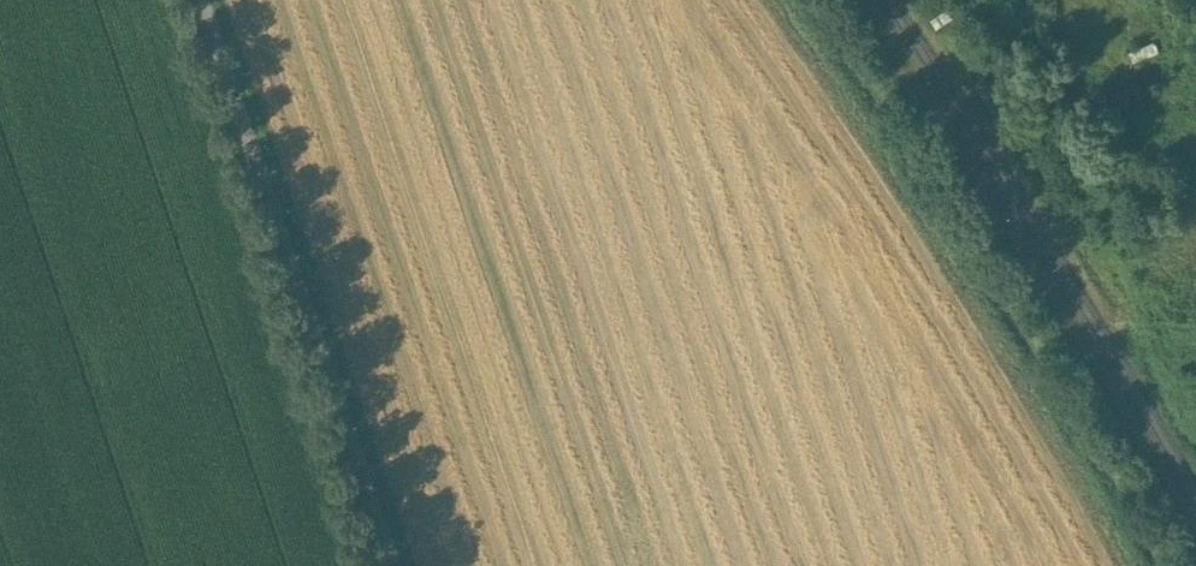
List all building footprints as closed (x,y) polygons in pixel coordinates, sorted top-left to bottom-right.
[(1129,57),(1154,47),(1149,36),(1124,46),(1129,57)]
